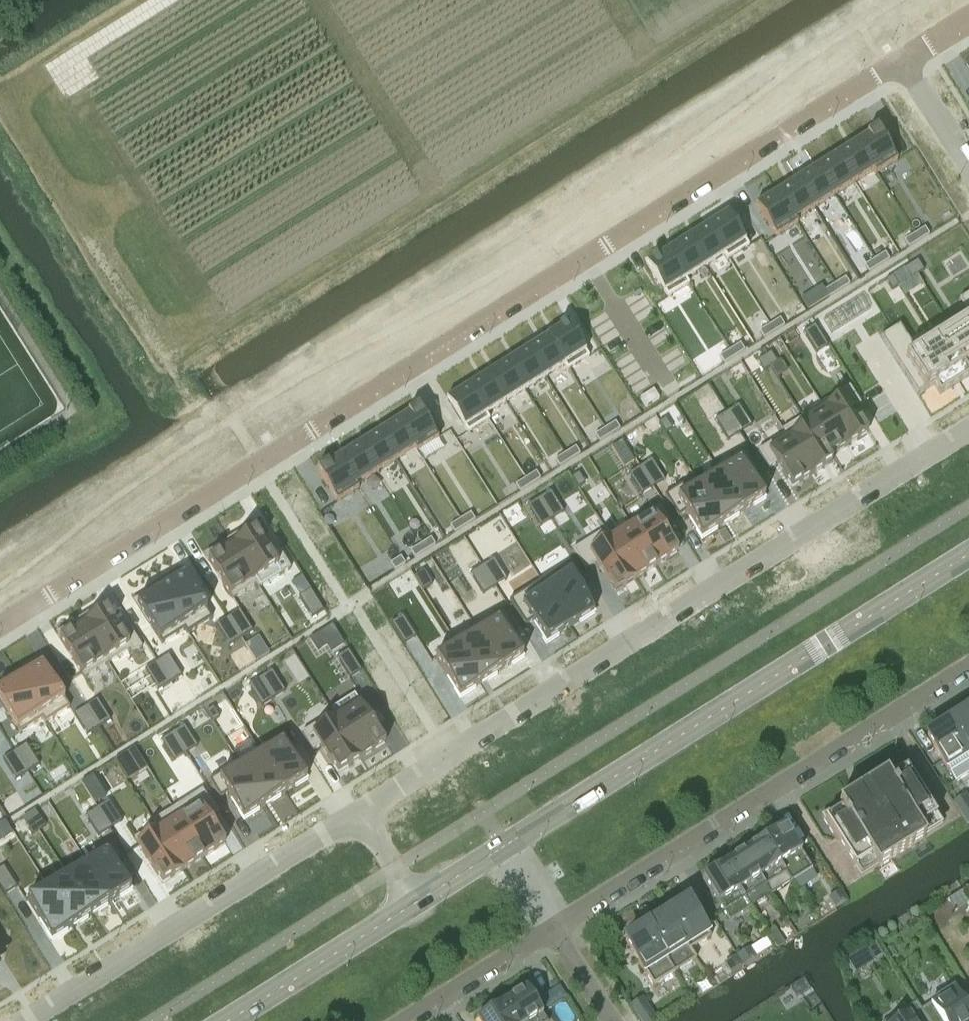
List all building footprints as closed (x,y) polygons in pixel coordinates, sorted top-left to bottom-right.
[(876,128),(856,141),(874,170),(873,171),(875,174),(876,173),(897,160),(876,128)] [(856,141),(836,154),(854,183),(873,171),(874,170),(856,141)] [(836,154),(816,166),(834,195),(854,183),(836,154)] [(816,166),(796,179),(814,207),(834,195),(816,166)] [(796,179),(776,191),(794,220),(795,219),(814,207),(796,179)] [(776,191),(755,204),(776,236),(796,223),(797,223),(795,219),(794,220),(776,191)] [(727,212),(706,225),(724,254),(723,254),(727,259),(748,246),(727,212)] [(706,225),(686,237),(704,266),(723,254),(724,254),(706,225)] [(924,227),(914,234),(918,241),(928,234),(924,227)] [(914,234),(904,240),(908,247),(918,241),(914,234)] [(686,237),(666,250),(684,279),(685,278),(704,266),(686,237)] [(666,250),(646,263),(667,297),(688,284),(689,283),(685,278),(684,279),(666,250)] [(884,252),(874,259),(878,266),(889,259),(884,252)] [(874,259),(864,265),(868,272),(878,266),(874,259)] [(917,260),(910,264),(917,274),(923,270),(917,260)] [(910,264),(903,268),(910,279),(917,274),(910,264)] [(892,275),(885,280),(891,290),(898,286),(892,275)] [(845,277),(834,284),(839,291),(849,284),(845,277)] [(834,284),(824,290),(829,297),(839,291),(834,284)] [(861,295),(853,300),(861,313),(869,308),(861,295)] [(853,300),(846,305),(854,318),(861,313),(853,300)] [(846,305),(838,309),(847,322),(854,318),(846,305)] [(838,309),(831,314),(839,327),(847,322),(838,309)] [(831,314),(823,319),(831,332),(839,327),(831,314)] [(779,318),(769,325),(773,332),(784,325),(779,318)] [(904,360),(924,391),(933,385),(939,395),(968,376),(968,319),(915,353),(904,360)] [(567,323),(546,335),(565,364),(563,365),(567,370),(568,370),(588,356),(567,323)] [(814,324),(802,332),(809,342),(816,353),(828,345),(821,335),(814,324)] [(769,325),(759,331),(763,338),(773,332),(769,325)] [(546,335),(526,348),(545,377),(563,365),(565,364),(546,335)] [(740,343),(729,350),(734,357),(744,350),(740,343)] [(526,348),(507,361),(525,389),(545,377),(526,348)] [(729,350),(719,356),(723,363),(734,357),(729,350)] [(770,352),(763,356),(770,367),(771,366),(777,362),(770,352)] [(763,356),(756,361),(763,371),(770,367),(763,356)] [(507,361),(487,373),(505,402),(525,389),(507,361)] [(487,373),(467,385),(485,414),(486,414),(505,402),(487,373)] [(467,385),(446,399),(467,433),(488,419),(489,419),(486,414),(485,414),(467,385)] [(849,387),(821,405),(847,446),(867,433),(852,409),(860,405),(849,387)] [(653,389),(639,398),(645,407),(659,398),(653,389)] [(738,404),(726,411),(739,433),(751,425),(745,414),(738,404)] [(802,416),(800,417),(801,418),(803,417),(828,458),(847,446),(821,405),(802,416)] [(418,406),(397,419),(415,448),(414,449),(416,452),(417,452),(438,438),(418,406)] [(726,411),(714,419),(721,430),(727,440),(739,433),(726,411)] [(783,430),(782,431),(784,435),(785,434),(811,475),(831,463),(828,458),(803,417),(801,418),(783,430)] [(665,418),(658,423),(665,433),(672,428),(665,418)] [(397,419),(377,432),(395,460),(414,449),(415,448),(397,419)] [(615,422),(604,428),(609,435),(619,429),(615,422)] [(604,428),(594,435),(599,442),(609,435),(604,428)] [(377,432),(357,444),(375,473),(395,460),(377,432)] [(784,435),(757,452),(768,469),(776,464),(791,488),(811,475),(785,434),(784,435)] [(357,444),(337,457),(355,485),(356,485),(375,473),(357,444)] [(575,447),(565,453),(569,460),(579,454),(575,447)] [(716,469),(715,470),(717,474),(718,473),(743,511),(764,498),(750,477),(758,472),(745,451),(716,469)] [(565,453),(554,460),(559,467),(569,460),(565,453)] [(337,457),(316,470),(337,502),(357,489),(358,488),(356,485),(355,485),(337,457)] [(651,459),(639,466),(652,487),(664,480),(658,469),(651,459)] [(639,466),(627,474),(634,484),(640,495),(652,487),(639,466)] [(535,472),(525,478),(529,485),(540,479),(535,472)] [(578,473),(571,477),(578,487),(585,483),(578,473)] [(699,485),(698,486),(722,524),(743,511),(718,473),(717,474),(699,485)] [(693,478),(664,496),(677,517),(685,513),(701,538),(722,524),(698,486),(699,485),(694,477),(693,478)] [(525,478),(515,485),(519,492),(529,485),(525,478)] [(550,490),(538,498),(551,519),(563,512),(557,501),(550,490)] [(538,498),(526,505),(533,516),(539,527),(551,519),(538,498)] [(659,507),(630,525),(656,566),(677,553),(660,525),(668,521),(659,507)] [(470,513),(460,519),(464,526),(474,520),(470,513)] [(460,519),(449,526),(454,533),(464,526),(460,519)] [(611,538),(610,538),(635,579),(656,566),(630,525),(611,538)] [(605,530),(571,551),(584,571),(596,564),(614,592),(635,579),(610,538),(611,538),(605,529),(605,530)] [(241,531),(228,540),(256,584),(255,585),(258,589),(259,588),(290,569),(276,547),(269,552),(255,530),(245,536),(241,531)] [(430,538),(420,544),(424,551),(434,545),(430,538)] [(218,553),(207,560),(232,599),(255,585),(256,584),(228,540),(214,548),(218,553)] [(420,544),(410,551),(414,558),(424,551),(420,544)] [(400,557),(390,563),(394,570),(404,563),(400,557)] [(493,558),(481,565),(494,587),(506,579),(500,569),(493,558)] [(572,561),(540,581),(570,627),(593,612),(580,591),(587,586),(572,561)] [(481,565),(469,573),(476,584),(482,594),(494,587),(481,565)] [(424,570),(413,576),(422,590),(432,584),(424,570)] [(184,574),(160,589),(185,629),(184,630),(186,634),(187,633),(211,618),(197,596),(184,574)] [(540,581),(509,600),(525,625),(532,621),(546,642),(570,627),(540,581)] [(160,589),(136,604),(161,644),(180,632),(184,630),(185,629),(160,589)] [(310,589),(298,597),(311,618),(323,610),(310,589)] [(93,610),(79,619),(107,663),(127,651),(129,650),(132,654),(141,648),(128,626),(120,631),(106,609),(96,615),(93,610)] [(239,609),(227,617),(240,638),(252,631),(246,620),(239,609)] [(503,610),(474,628),(501,670),(522,657),(508,636),(516,631),(503,610)] [(402,615),(390,623),(397,633),(403,644),(415,636),(409,626),(402,615)] [(227,617),(215,625),(222,635),(228,646),(240,638),(227,617)] [(69,632),(59,639),(84,678),(107,663),(79,619),(66,627),(69,632)] [(454,641),(453,641),(455,645),(456,645),(480,683),(501,670),(474,628),(454,641)] [(455,645),(435,658),(459,697),(480,683),(456,645),(455,645)] [(348,649),(336,657),(349,678),(361,670),(348,649)] [(168,654),(156,662),(169,683),(181,675),(175,665),(168,654)] [(156,662),(144,669),(151,680),(157,690),(169,683),(156,662)] [(41,664),(18,679),(43,718),(42,719),(44,723),(45,722),(69,707),(55,686),(41,664)] [(271,670),(259,677),(273,698),(284,691),(271,670)] [(259,677),(247,685),(261,706),(273,698),(259,677)] [(0,690),(0,703),(19,733),(42,719),(43,718),(18,679),(0,690)] [(330,710),(329,710),(332,714),(333,714),(361,758),(385,743),(354,695),(330,710)] [(97,699),(85,706),(98,727),(110,720),(103,709),(97,699)] [(85,706),(73,714),(79,724),(86,735),(98,727),(85,706)] [(212,707),(205,711),(212,721),(219,717),(212,707)] [(968,710),(948,723),(968,757),(968,711),(968,710)] [(332,714),(301,733),(312,751),(320,746),(337,773),(361,758),(333,714),(332,714)] [(948,723),(926,736),(933,747),(955,782),(968,773),(968,757),(948,723)] [(184,725),(172,732),(185,754),(197,746),(184,725)] [(172,732),(160,740),(166,750),(173,761),(185,754),(172,732)] [(282,740),(260,754),(285,792),(306,779),(282,740)] [(25,743),(14,751),(27,772),(39,765),(25,743)] [(14,751),(2,759),(8,769),(15,780),(27,772),(14,751)] [(241,766),(240,766),(264,805),(285,792),(260,754),(241,766)] [(128,760),(118,766),(126,780),(137,774),(128,760)] [(238,762),(209,781),(220,798),(227,793),(243,818),(264,805),(240,766),(241,766),(238,762)] [(941,827),(913,782),(902,765),(875,782),(848,799),(821,816),(860,878),(925,838),(941,827)] [(202,790),(173,809),(203,857),(224,844),(207,817),(215,812),(202,790)] [(964,794),(953,802),(967,824),(968,823),(968,802),(964,794)] [(108,800),(96,807),(110,828),(121,821),(108,800)] [(96,807),(85,815),(91,825),(98,836),(110,828),(96,807)] [(152,821),(151,822),(154,826),(155,826),(183,870),(203,857),(173,809),(152,821)] [(38,816),(32,820),(38,831),(45,826),(38,816)] [(32,820),(25,825),(32,835),(38,831),(32,820)] [(812,869),(785,825),(764,839),(791,882),(812,869)] [(142,833),(133,839),(162,884),(183,870),(155,826),(154,826),(142,833)] [(739,845),(747,840),(744,836),(736,840),(739,845)] [(791,882),(764,839),(743,852),(765,886),(770,895),(791,882)] [(732,850),(739,845),(736,840),(729,845),(732,850)] [(83,859),(82,860),(85,864),(86,863),(110,902),(130,889),(115,864),(122,859),(111,842),(83,859)] [(765,886),(743,852),(724,864),(751,907),(753,905),(748,897),(765,886)] [(85,864),(67,876),(91,914),(110,902),(86,863),(85,864)] [(751,907),(724,864),(702,878),(729,921),(751,907)] [(0,868),(0,888),(4,894),(16,887),(10,876),(3,866),(0,868)] [(67,876),(47,888),(72,926),(91,914),(67,876)] [(47,888),(27,901),(51,939),(72,926),(47,888)] [(846,900),(840,891),(828,898),(834,908),(846,900)] [(710,937),(694,911),(687,901),(667,913),(689,950),(710,937)] [(689,950),(667,913),(647,926),(674,972),(695,959),(689,950)] [(674,972),(647,926),(643,929),(640,923),(625,932),(629,938),(627,939),(625,941),(631,951),(653,986),(674,972)] [(875,945),(867,950),(873,960),(881,955),(875,945)] [(754,958),(748,948),(736,956),(742,965),(754,958)] [(742,965),(736,956),(724,963),(730,973),(742,965)] [(526,988),(501,1003),(512,1020),(547,1020),(526,988)] [(930,1004),(941,1020),(968,1020),(968,1013),(954,989),(930,1004)] [(642,998),(630,1005),(640,1020),(654,1020),(655,1020),(642,998)] [(921,1010),(916,1002),(886,1020),(928,1020),(921,1010)] [(501,1003),(476,1020),(512,1020),(501,1003)] [(930,1004),(921,1010),(928,1020),(941,1020),(930,1004)]
